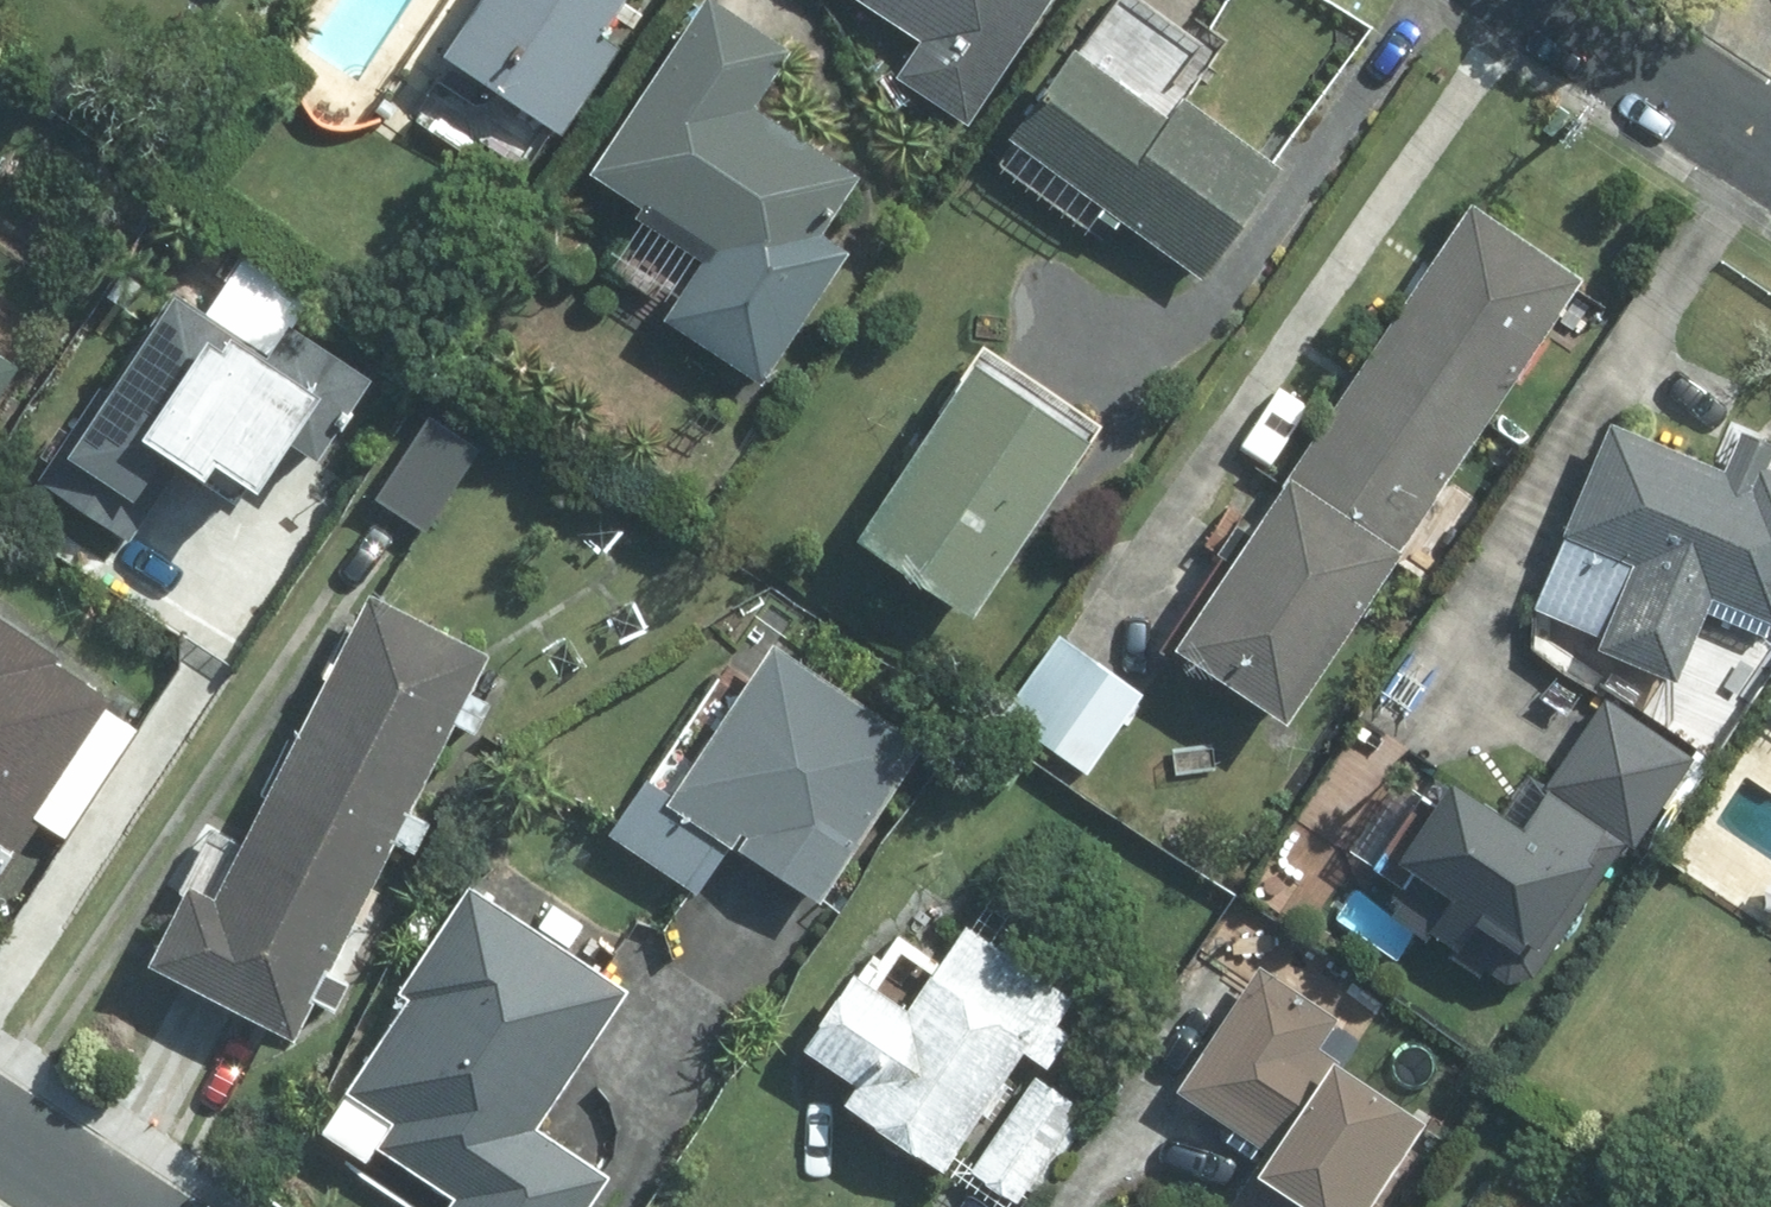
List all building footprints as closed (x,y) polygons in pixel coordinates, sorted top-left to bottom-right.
[(456,44),(569,119),(621,40),(607,31),(627,0),(485,0),(456,44)] [(602,163),(720,242),(676,308),(768,370),(849,248),(820,228),(859,169),(756,101),(794,43),(729,0),(710,0),(602,163)] [(971,112),(1048,0),(880,0),(928,33),(905,68),(971,112)] [(1077,41),(1016,125),(1203,264),(1279,159),(1185,89),(1169,110),(1077,41)] [(1479,204),(1383,348),(1488,418),(1584,272),(1479,204)] [(180,290),(78,445),(66,436),(42,472),(129,528),(184,443),(211,461),(223,442),(269,473),(296,431),(321,448),(375,366),(296,314),(272,350),(180,290)] [(18,356),(0,344),(0,383),(18,356)] [(1383,348),(1286,493),(1391,563),(1488,418),(1383,348)] [(983,354),(871,528),(983,602),(1096,429),(983,354)] [(435,413),(383,491),(429,523),(481,444),(435,413)] [(1545,600),(1613,628),(1607,644),(1681,673),(1712,595),(1770,618),(1770,440),(1748,430),(1735,467),(1617,419),(1545,600)] [(1286,493),(1190,638),(1295,708),(1391,563),(1286,493)] [(375,593),(306,730),(423,785),(456,717),(477,728),(492,699),(470,688),(489,649),(375,593)] [(67,831),(138,725),(105,702),(115,688),(58,650),(60,645),(0,604),(0,878),(42,813),(67,831)] [(1141,691),(1064,635),(1012,707),(1089,762),(1141,691)] [(738,833),(825,889),(925,737),(780,641),(680,794),(650,774),(615,827),(703,885),(738,833)] [(1640,839),(1697,753),(1613,697),(1529,825),(1459,778),(1411,853),(1430,865),(1401,911),(1435,932),(1439,924),(1464,942),(1458,950),(1486,970),(1492,960),(1513,974),(1539,969),(1630,832),(1640,839)] [(306,730),(243,856),(359,909),(398,834),(416,843),(429,815),(412,806),(423,785),(306,730)] [(332,965),(359,909),(243,856),(224,892),(199,880),(158,961),(298,1033),(318,993),(337,1002),(351,974),(332,965)] [(536,1127),(627,986),(474,888),(410,985),(420,993),(359,1088),(399,1115),(383,1141),(462,1192),(453,1206),(587,1206),(609,1174),(536,1127)] [(852,1097),(947,1159),(1026,1041),(1054,1059),(1072,1031),(1058,1022),(1076,996),(971,926),(916,1009),(862,973),(816,1042),(867,1075),(852,1097)] [(1427,1115),(1321,1044),(1341,1015),(1266,964),(1186,1086),(1278,1146),(1239,1206),(1367,1206),(1427,1115)] [(1027,1185),(1036,1190),(1083,1119),(1077,1115),(1084,1105),(1038,1075),(978,1166),(1021,1194),(1027,1185)]
